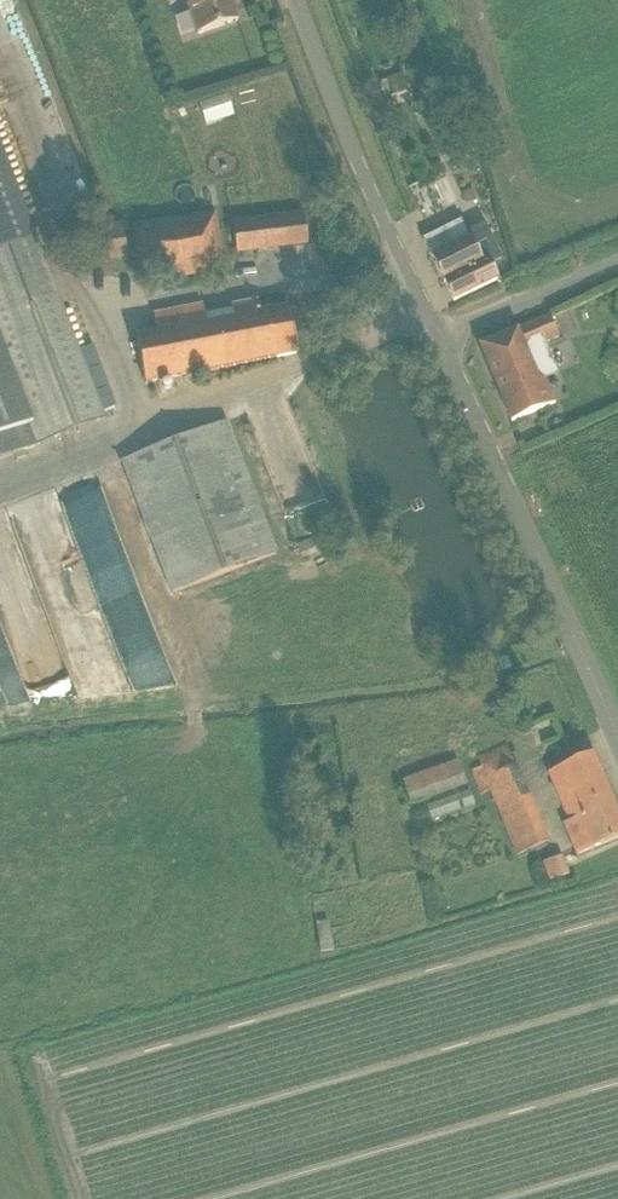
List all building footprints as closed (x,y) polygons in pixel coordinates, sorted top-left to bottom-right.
[(230,0),(186,0),(197,34),(237,21),(230,0)] [(166,32),(182,28),(177,8),(161,11),(166,32)] [(184,102),(192,123),(219,113),(212,92),(184,102)] [(105,418),(0,141),(0,458),(105,418)] [(232,219),(236,255),(307,246),(303,211),(232,219)] [(141,284),(223,273),(215,212),(132,223),(141,284)] [(460,220),(444,228),(423,239),(453,300),(497,279),(489,263),(497,259),(484,231),(469,238),(460,220)] [(122,222),(77,229),(82,265),(127,259),(122,222)] [(202,304),(178,309),(155,314),(158,331),(136,335),(146,383),(296,353),(286,305),(259,311),(257,300),(232,305),(234,316),(206,322),(202,304)] [(558,336),(549,314),(483,342),(480,349),(511,421),(514,420),(555,403),(546,380),(556,376),(542,343),(558,336)] [(227,420),(120,461),(171,594),(278,552),(227,420)] [(261,454),(286,526),(308,519),(283,446),(261,454)] [(151,663),(88,477),(50,489),(92,613),(38,632),(14,561),(0,565),(0,714),(151,663)] [(498,660),(501,670),(510,667),(507,657),(498,660)] [(480,765),(470,769),(480,793),(489,789),(516,854),(548,841),(507,744),(476,757),(480,765)] [(617,837),(617,813),(592,752),(548,771),(569,821),(563,823),(576,855),(617,837)] [(466,783),(457,759),(403,779),(411,804),(466,783)] [(470,792),(427,807),(432,822),(474,807),(470,792)] [(545,851),(527,856),(534,877),(552,871),(545,851)] [(520,881),(532,878),(526,856),(515,859),(520,881)]
